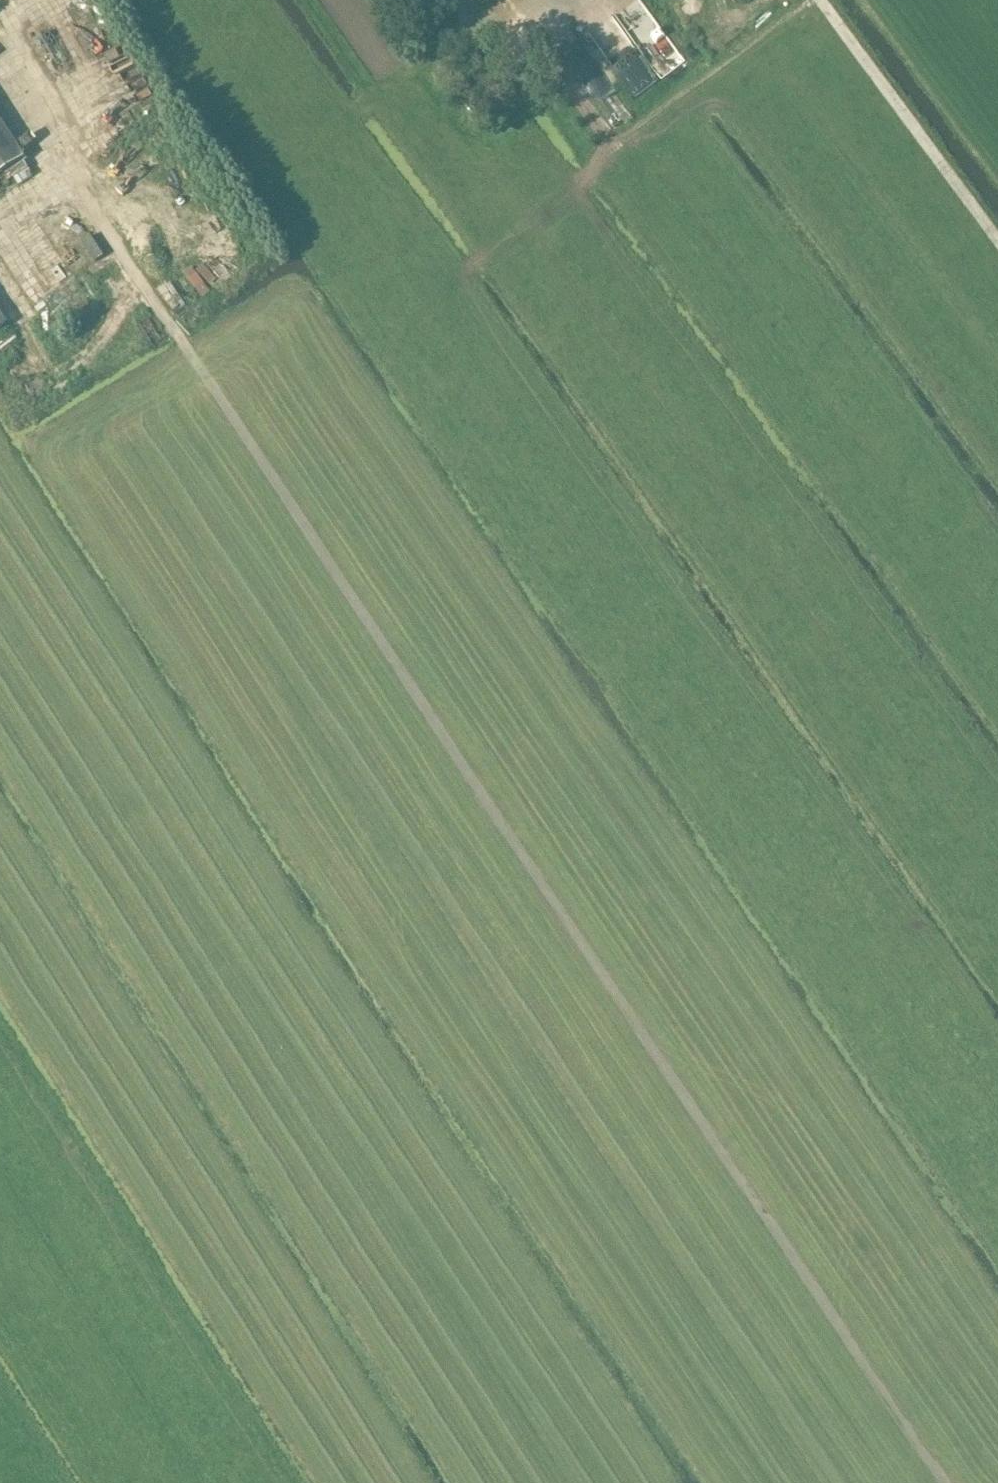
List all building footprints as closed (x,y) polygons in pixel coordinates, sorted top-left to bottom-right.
[(0,120),(0,175),(25,159),(0,120)]
